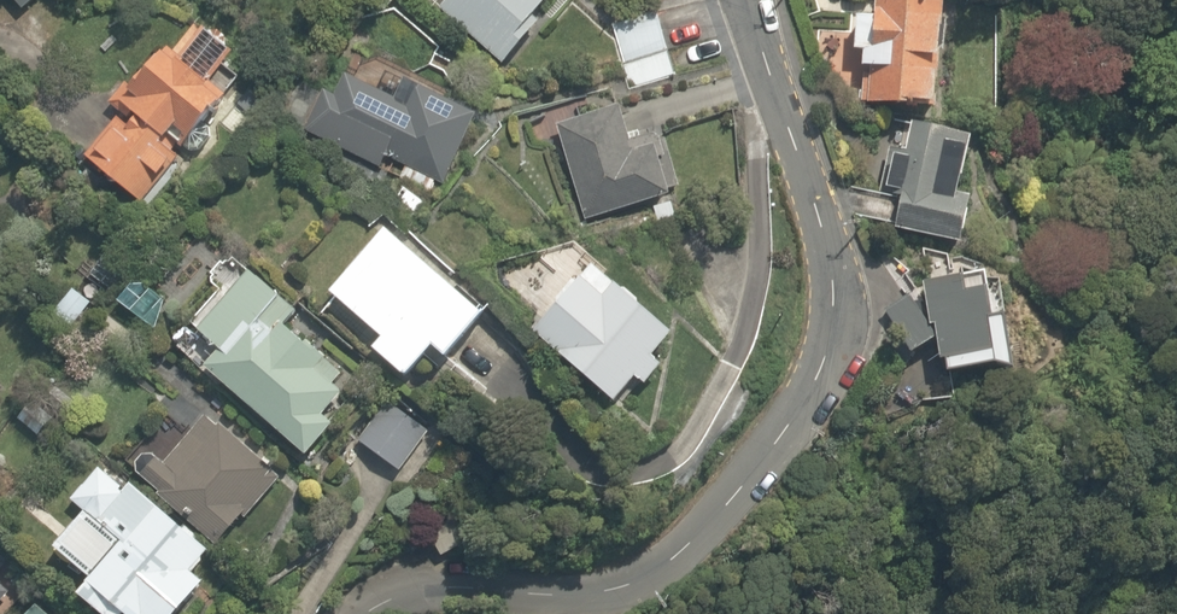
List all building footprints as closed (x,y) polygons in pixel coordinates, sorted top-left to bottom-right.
[(493,67),(534,21),(527,15),(539,0),(416,0),(493,67)] [(921,32),(929,33),(931,8),(866,2),(864,14),(845,12),(841,53),(850,53),(848,70),(859,71),(855,105),(921,111),(927,53),(919,52),(921,32)] [(657,13),(612,23),(628,91),(672,81),(657,13)] [(150,54),(108,107),(122,120),(117,127),(110,121),(77,162),(86,169),(83,172),(116,198),(120,193),(130,201),(167,156),(151,143),(162,130),(181,145),(222,93),(206,80),(197,91),(150,54)] [(390,100),(337,76),(327,98),(319,94),(301,136),(379,170),(384,159),(441,184),(471,113),(398,82),(390,100)] [(585,222),(662,198),(660,191),(678,185),(661,132),(619,145),(606,104),(554,120),(585,222)] [(959,144),(902,133),(898,165),(883,162),(875,205),(888,207),(884,234),(949,248),(951,240),(960,241),(968,199),(949,196),(959,144)] [(360,352),(393,381),(420,351),(431,360),(469,317),(375,233),(320,296),(370,341),(360,352)] [(928,375),(973,367),(976,381),(1015,374),(1012,359),(994,264),(910,280),(913,297),(876,304),(886,356),(923,349),(928,375)] [(543,307),(547,310),(528,333),(575,372),(571,378),(604,405),(625,379),(636,388),(653,368),(640,357),(662,331),(585,266),(578,273),(574,269),(543,307)] [(214,287),(176,334),(181,338),(168,354),(298,458),(324,425),(315,418),(334,395),(325,388),(334,378),(274,330),(288,312),(238,272),(221,293),(214,287)] [(430,435),(391,401),(354,444),(393,478),(430,435)] [(165,439),(156,432),(122,470),(212,551),(272,485),(200,420),(186,435),(176,426),(165,439)] [(108,470),(102,477),(92,468),(62,502),(73,512),(39,551),(76,583),(66,594),(89,613),(169,613),(194,585),(184,576),(202,555),(187,543),(192,538),(176,524),(173,527),(108,470)] [(8,591),(0,583),(0,600),(8,591)] [(31,603),(21,613),(44,613),(31,603)]
